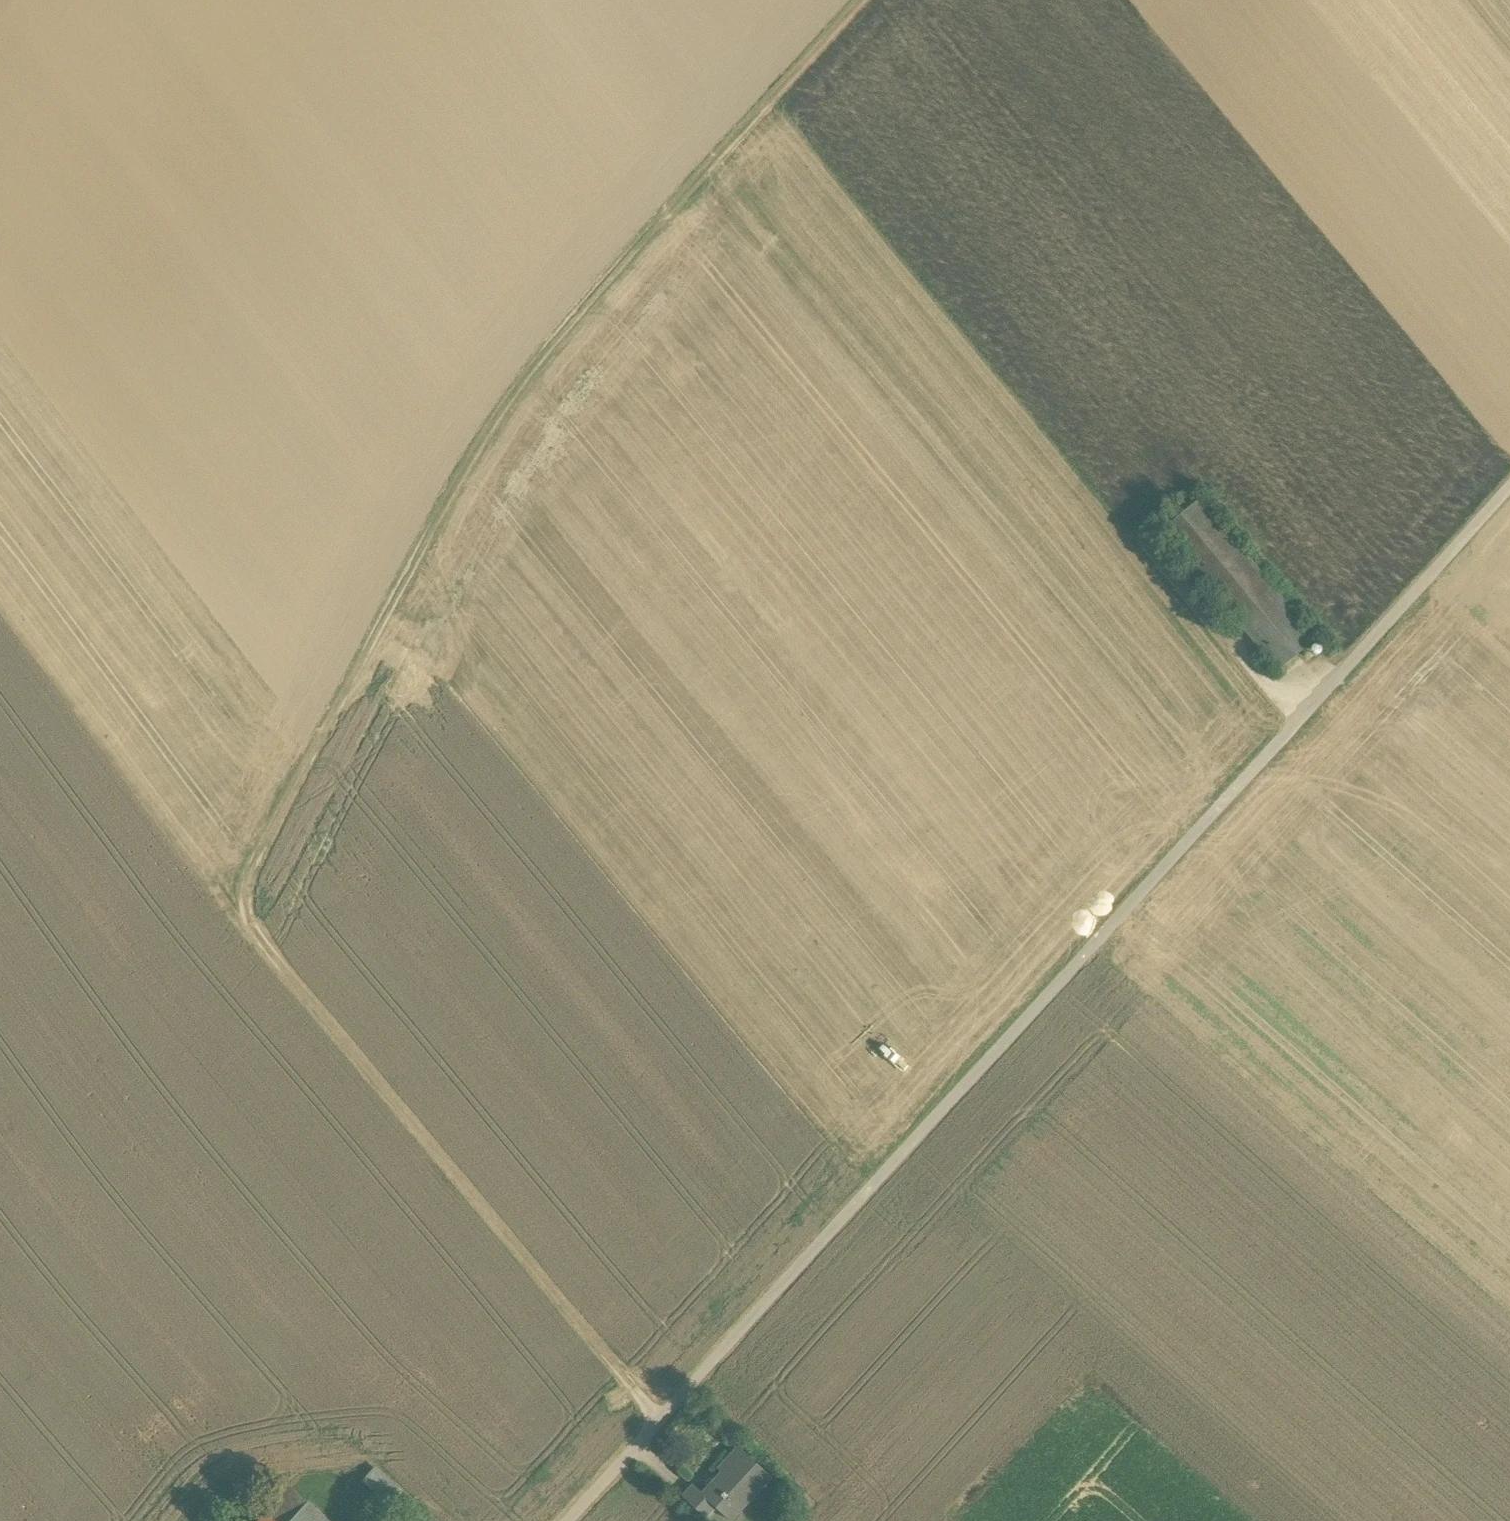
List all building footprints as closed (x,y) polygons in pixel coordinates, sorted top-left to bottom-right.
[(1253,564),(1234,541),(1238,538),(1235,535),(1231,538),(1212,515),(1216,512),(1213,508),(1209,511),(1199,499),(1166,526),(1164,523),(1159,527),(1278,672),(1316,640),(1299,620),(1303,617),(1300,613),(1296,616),(1278,594),(1281,591),(1278,587),(1274,590),(1256,567),(1259,564),(1256,561),(1253,564)] [(738,1447),(725,1461),(730,1466),(704,1494),(703,1496),(716,1508),(730,1520),(771,1477),(738,1447)] [(403,1494),(374,1468),(363,1481),(391,1507),(403,1494)] [(704,1494),(693,1485),(682,1496),(707,1519),(716,1508),(703,1496),(704,1494)] [(308,1503),(292,1520),(327,1520),(308,1503)]
